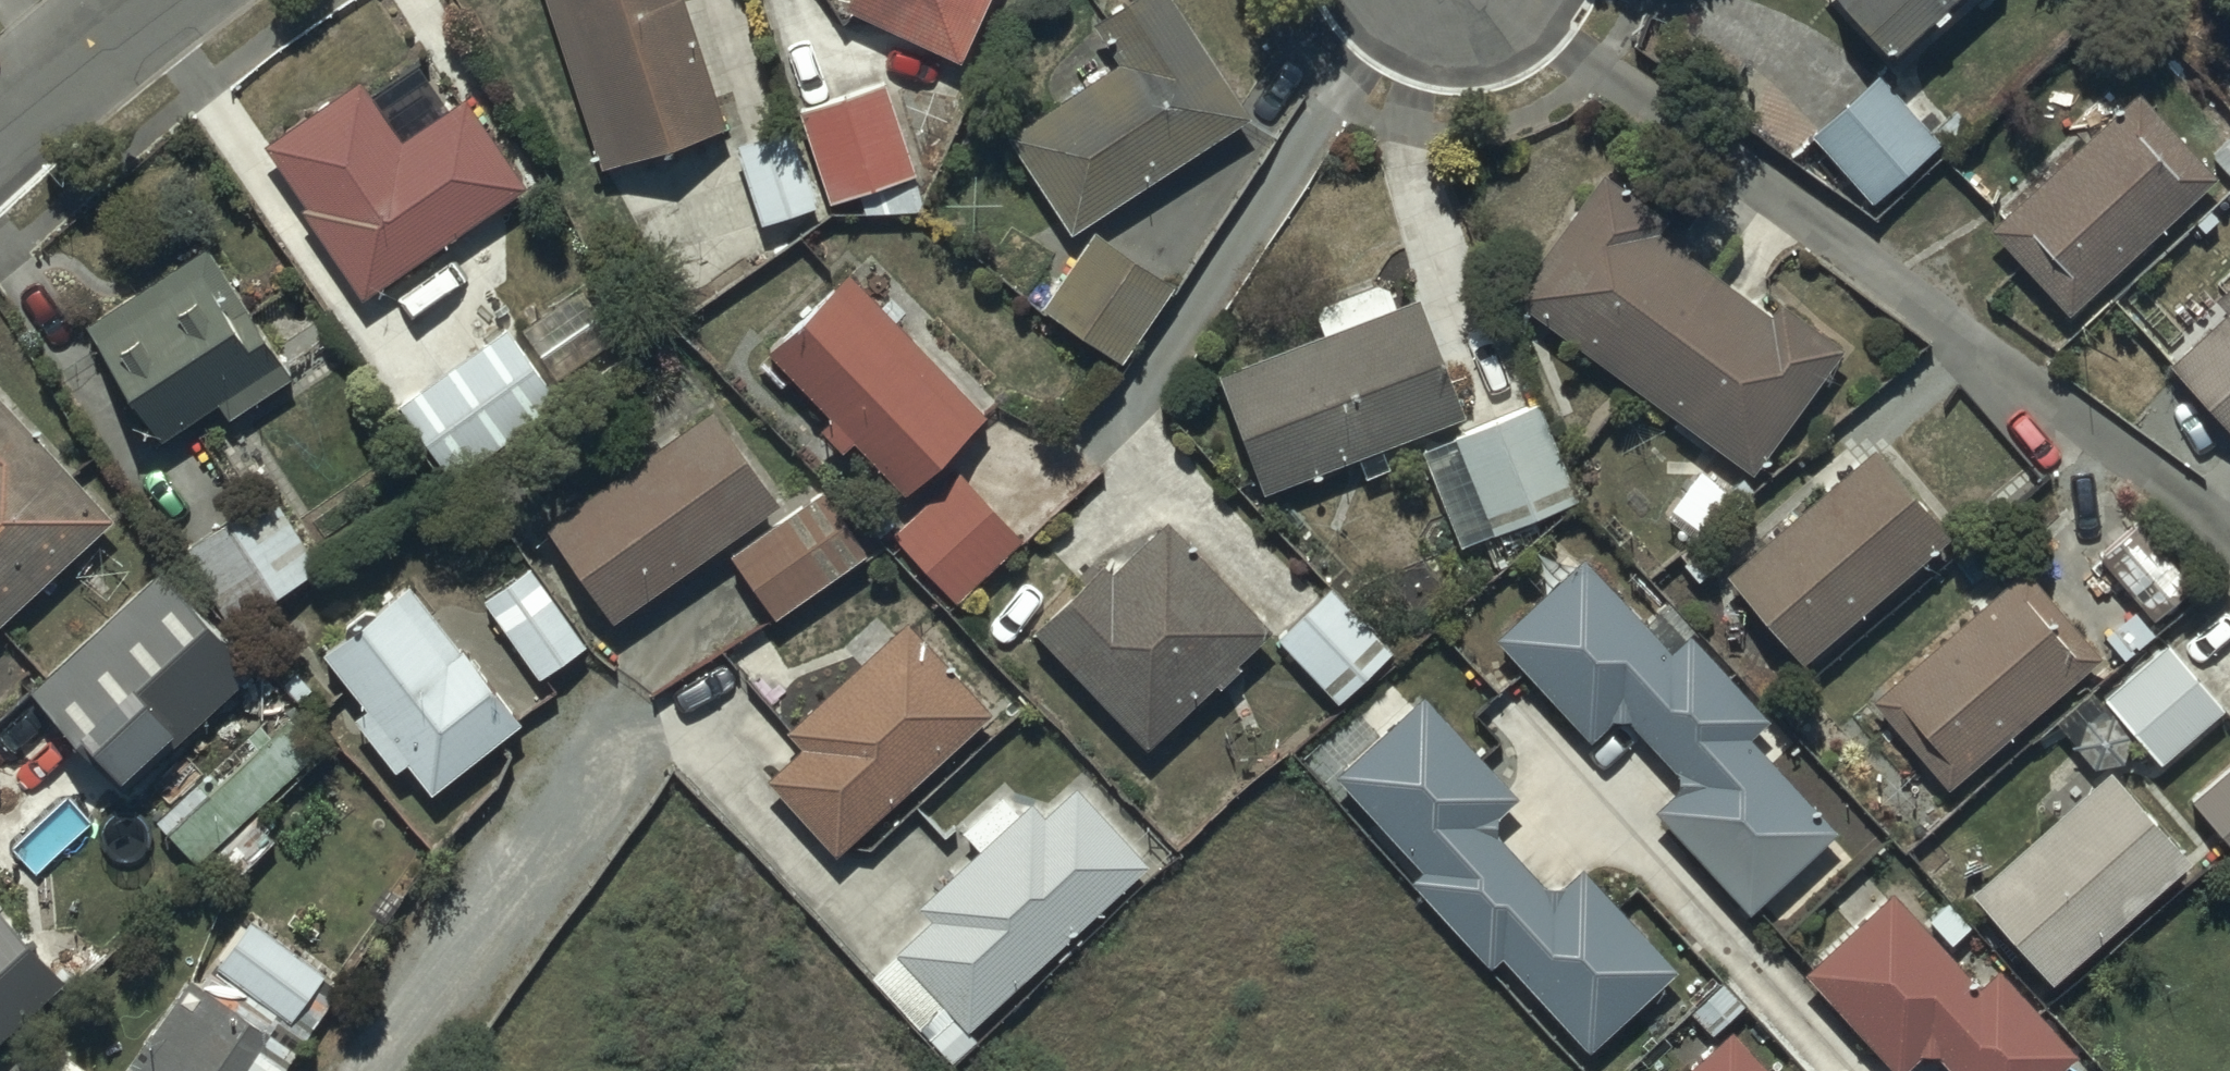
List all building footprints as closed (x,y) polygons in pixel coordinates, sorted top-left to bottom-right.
[(599,162),(725,122),(686,0),(547,0),(599,162)] [(957,52),(981,0),(843,0),(957,52)] [(1005,129),(1070,228),(1251,109),(1180,0),(1113,0),(1089,16),(1117,58),(1005,129)] [(1891,48),(1941,0),(1844,0),(1891,48)] [(1874,67),(1805,128),(1866,197),(1935,136),(1874,67)] [(304,198),(298,202),(361,291),(522,179),(462,93),(401,136),(358,73),(263,139),(304,198)] [(797,117),(823,197),(916,166),(886,76),(794,106),(797,117)] [(2076,136),(1984,222),(2065,308),(2212,170),(2134,87),(2117,103),(2106,92),(2068,128),(2076,136)] [(823,197),(797,117),(736,138),(760,217),(823,197)] [(1507,290),(1746,468),(1844,334),(1787,292),(1771,314),(1654,228),(1667,210),(1601,161),(1507,290)] [(1172,278),(1091,225),(1038,303),(1121,357),(1172,278)] [(189,234),(168,248),(175,259),(84,319),(162,435),(217,398),(227,413),(291,371),(203,240),(197,245),(189,234)] [(839,267),(767,346),(830,407),(815,422),(842,448),(855,434),(905,482),(981,403),(839,267)] [(2163,356),(2229,429),(2229,268),(2208,288),(2224,305),(2163,356)] [(591,274),(521,326),(555,374),(626,324),(591,274)] [(1321,329),(1215,367),(1262,487),(1464,409),(1418,292),(1393,301),(1383,275),(1311,302),(1321,329)] [(559,402),(508,327),(398,400),(445,475),(559,402)] [(113,515),(0,391),(0,618),(113,515)] [(1537,395),(1452,432),(1491,527),(1577,491),(1537,395)] [(544,515),(610,610),(780,494),(714,398),(544,515)] [(1869,442),(1722,568),(1800,658),(1946,530),(1869,442)] [(957,465),(892,528),(956,595),(1021,532),(957,465)] [(273,485),(178,537),(228,623),(322,569),(273,485)] [(819,485),(727,549),(773,612),(863,545),(819,485)] [(1102,558),(1033,622),(1146,740),(1213,676),(1218,682),(1241,661),(1235,654),(1270,620),(1168,513),(1111,568),(1102,558)] [(2135,515),(2092,550),(2151,619),(2193,584),(2135,515)] [(1577,553),(1489,631),(1585,733),(1608,713),(1623,712),(1672,764),(1673,781),(1651,805),(1745,907),(1833,825),(1775,763),(1789,749),(1760,718),(1765,713),(1685,627),(1664,646),(1577,553)] [(482,592),(537,674),(586,641),(531,560),(482,592)] [(161,561),(29,682),(121,787),(256,669),(161,561)] [(2017,563),(1864,695),(1946,786),(2096,650),(2017,563)] [(365,701),(352,711),(395,764),(407,755),(431,785),(521,713),(462,639),(459,641),(405,576),(319,644),(365,701)] [(1331,579),(1276,630),(1335,698),(1392,648),(1331,579)] [(801,741),(766,772),(836,848),(991,705),(906,613),(786,724),(801,741)] [(2090,685),(2052,719),(2100,774),(2008,853),(1997,841),(1977,859),(1985,869),(1968,885),(2048,977),(2187,855),(2108,764),(2137,739),(2157,762),(2222,705),(2162,636),(2097,693),(2090,685)] [(1422,692),(1334,770),(1417,865),(1403,876),(1484,961),(1494,952),(1585,1047),(1672,964),(1576,862),(1560,878),(1540,879),(1492,830),(1493,806),(1511,792),(1422,692)] [(261,721),(156,815),(196,859),(320,747),(287,711),(268,728),(261,721)] [(2186,796),(2229,843),(2229,755),(2186,796)] [(929,914),(893,948),(966,1026),(1147,858),(1077,782),(1044,812),(1028,796),(916,900),(929,914)] [(2055,1065),(2073,1050),(1995,964),(1976,981),(1890,887),(1799,970),(1890,1070),(1915,1047),(1934,1047),(1957,1070),(2061,1070),(2055,1065)] [(63,977),(0,907),(0,1034),(63,977)] [(255,1062),(252,1060),(269,1032),(294,1047),(338,975),(244,917),(203,981),(187,970),(136,1049),(161,1065),(158,1070),(250,1070),(255,1062)] [(1677,1070),(1770,1070),(1727,1025),(1677,1070)] [(63,1048),(46,1070),(95,1070),(63,1048)]
